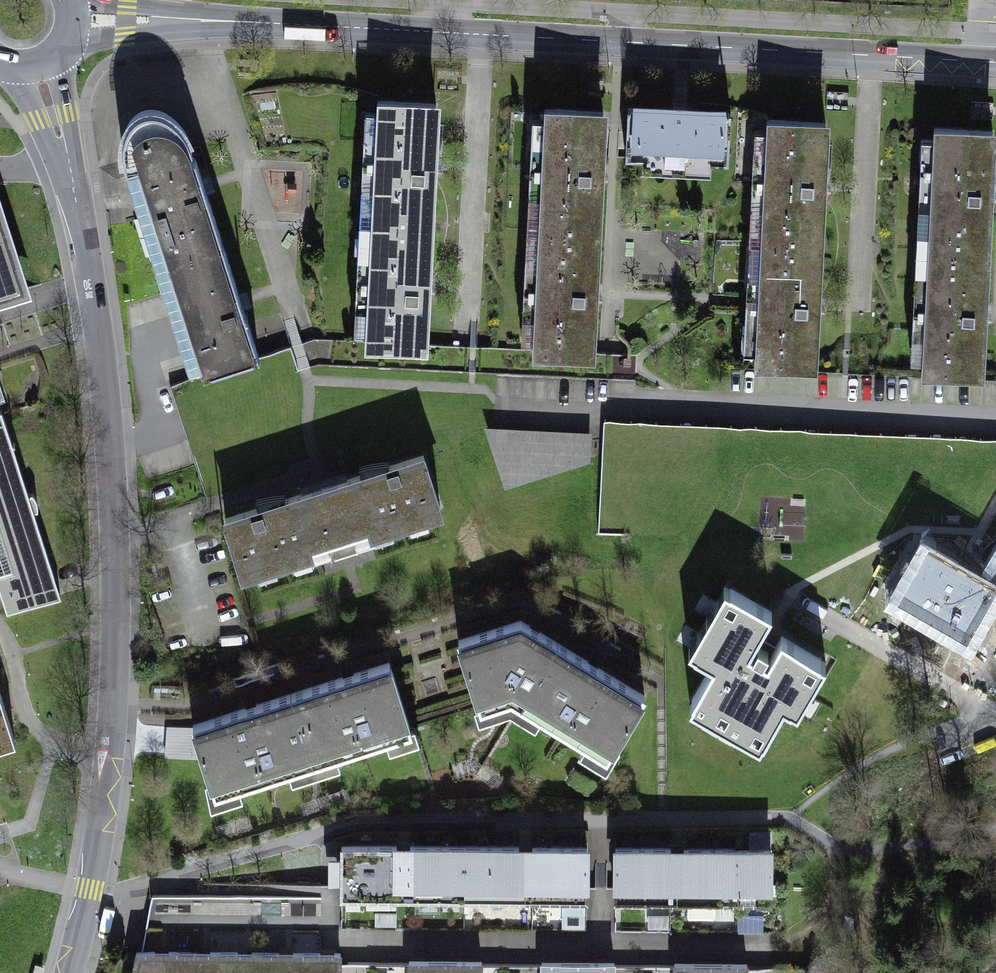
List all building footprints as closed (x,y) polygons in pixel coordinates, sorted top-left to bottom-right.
[(538,102),(538,240),(606,240),(606,102),(538,102)] [(381,103),(373,227),(434,230),(438,163),(442,107),(381,103)] [(728,106),(626,105),(625,160),(728,160),(728,106)] [(169,243),(231,224),(211,166),(196,123),(181,115),(168,110),(156,109),(144,111),(133,117),(127,124),(125,137),(126,164),(133,184),(146,178),(169,243)] [(768,117),(764,251),(819,251),(823,119),(768,117)] [(928,127),(926,252),(986,253),(988,128),(928,127)] [(32,301),(0,204),(0,311),(32,301)] [(747,219),(746,340),(757,340),(758,219),(747,219)] [(169,243),(213,371),(276,349),(231,224),(169,243)] [(431,282),(434,230),(373,227),(366,343),(427,347),(431,282)] [(606,240),(538,240),(538,361),(605,361),(606,240)] [(913,346),(923,346),(925,248),(915,248),(913,346)] [(816,362),(819,251),(764,251),(761,360),(816,362)] [(984,365),(986,253),(926,252),(924,364),(984,365)] [(7,617),(64,601),(2,409),(0,410),(0,596),(7,617)] [(588,436),(493,429),(507,485),(587,460),(588,436)] [(430,451),(228,516),(247,576),(450,511),(430,451)] [(900,594),(974,638),(995,602),(995,587),(928,547),(900,594)] [(980,574),(995,585),(995,552),(980,574)] [(773,616),(734,591),(694,651),(719,667),(693,706),(756,747),(784,706),(794,713),(825,666),(790,643),(772,671),(747,655),(773,616)] [(523,695),(623,755),(654,704),(522,624),(458,644),(477,707),(523,695)] [(389,660),(195,727),(220,798),(414,730),(389,660)] [(15,740),(0,693),(0,745),(15,740)] [(340,841),(340,894),(589,892),(589,840),(340,841)] [(774,843),(619,845),(620,900),(775,899),(774,843)] [(764,913),(741,912),(740,927),(763,928),(764,913)] [(289,954),(251,955),(251,972),(290,972),(289,954)] [(346,954),(289,954),(290,972),(346,972),(346,954)] [(215,955),(176,956),(177,972),(215,972),(215,955)] [(251,955),(215,955),(215,972),(251,972),(251,955)] [(176,956),(132,956),(132,972),(177,972),(176,956)] [(420,963),(420,972),(490,972),(490,964),(420,963)] [(552,963),(552,972),(621,972),(621,964),(552,963)] [(681,964),(681,972),(751,972),(751,965),(681,964)]
